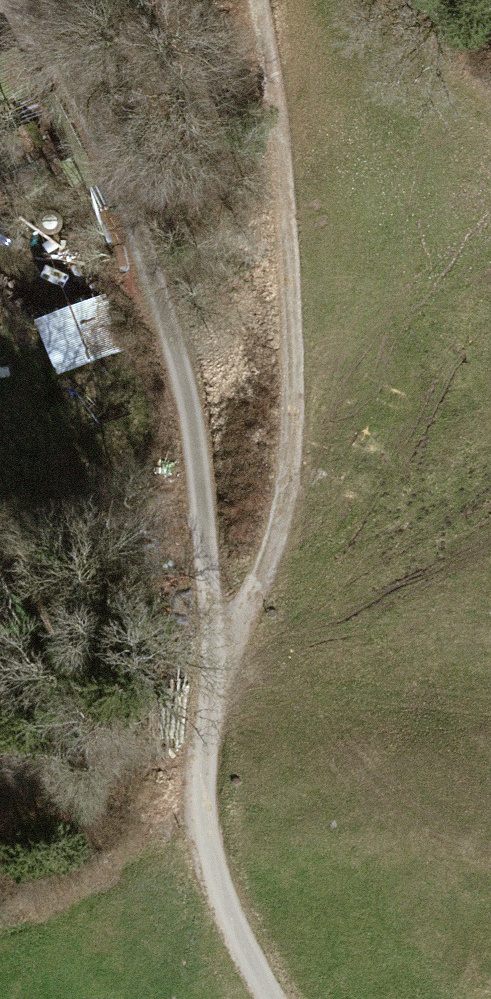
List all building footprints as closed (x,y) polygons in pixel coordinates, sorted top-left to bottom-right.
[(59,373),(128,346),(105,290),(37,317),(59,373)]
